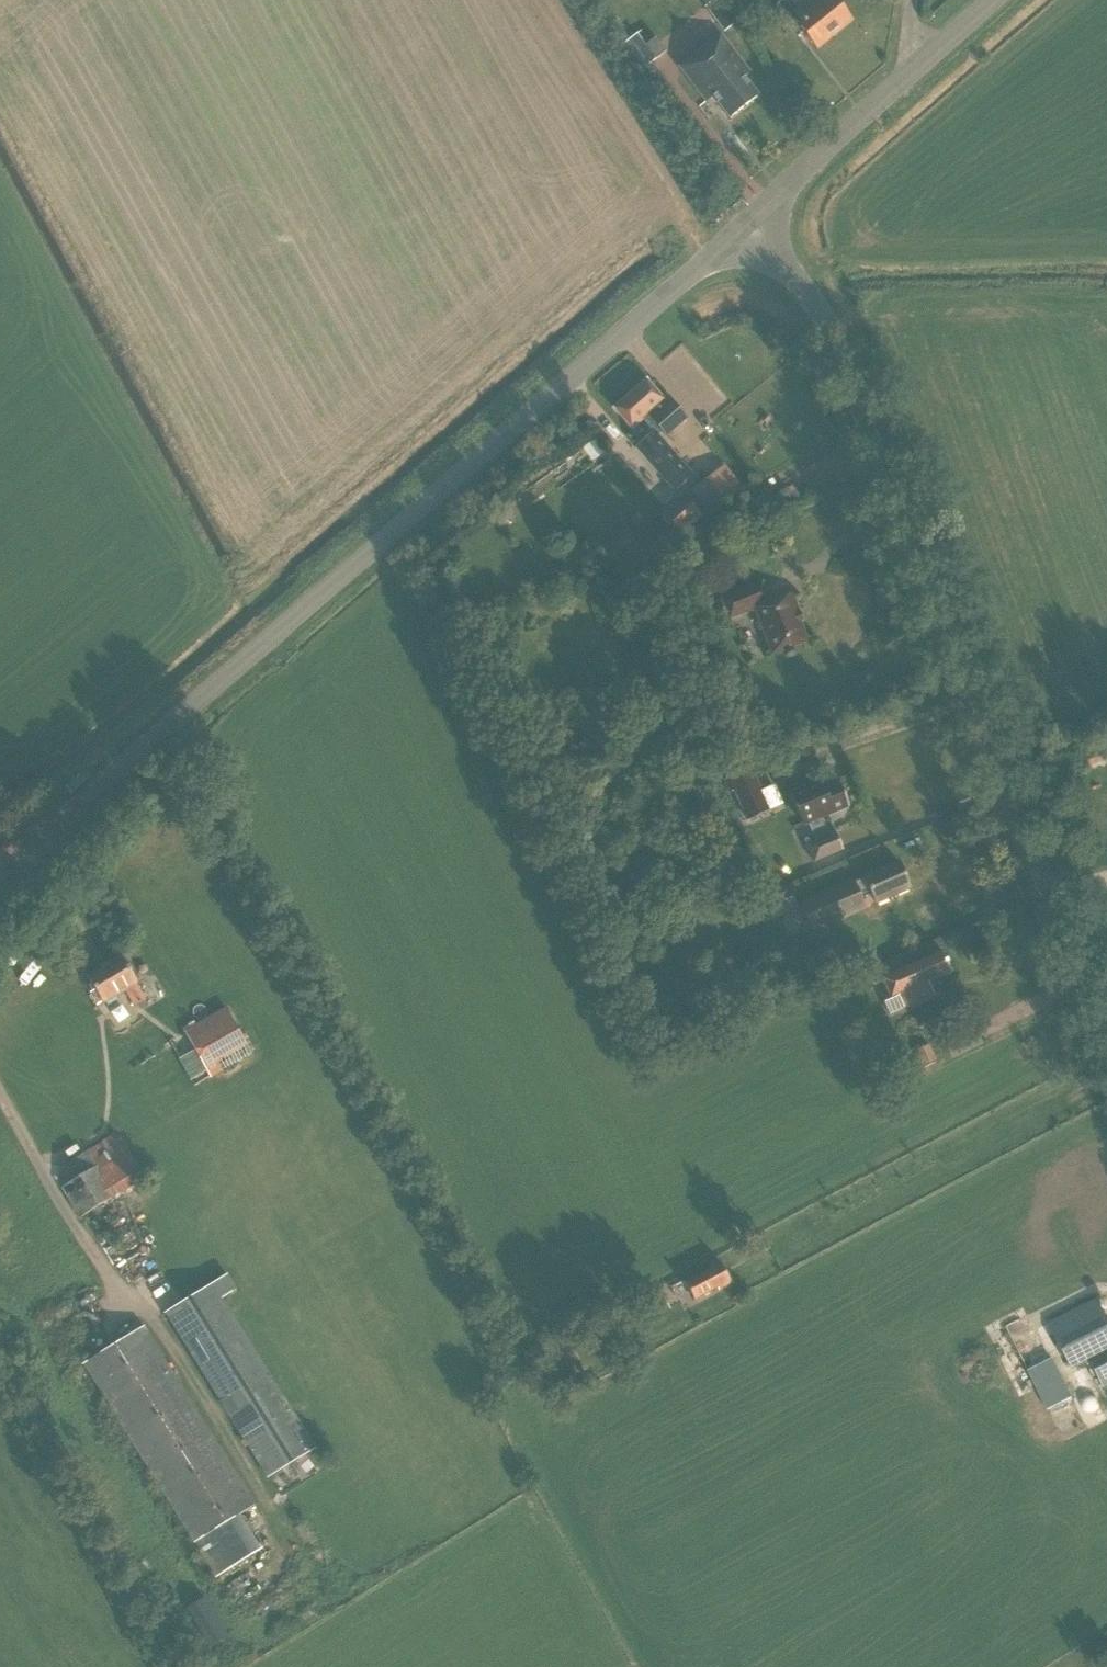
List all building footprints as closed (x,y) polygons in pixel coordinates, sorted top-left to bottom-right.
[(724,32),(741,19),(726,0),(715,0),(705,7),(724,32)] [(829,3),(827,0),(812,0),(794,15),(802,25),(799,27),(817,49),(851,22),(833,0),(829,3)] [(704,102),(711,97),(728,119),(757,97),(743,79),(750,74),(721,35),(690,58),(692,61),(680,70),(704,102)] [(654,38),(645,45),(655,58),(664,51),(654,38)] [(646,380),(614,408),(632,429),(642,420),(653,432),(635,447),(674,492),(693,476),(658,436),(662,432),(666,436),(686,418),(666,396),(663,399),(646,380)] [(724,500),(741,488),(724,465),(707,477),(724,500)] [(724,515),(701,490),(683,506),(706,531),(724,515)] [(796,613),(799,612),(791,593),(770,601),(762,582),(721,597),(729,618),(754,608),(772,654),(807,640),(796,613)] [(693,610),(699,627),(727,617),(720,600),(693,610)] [(1091,768),(1106,763),(1106,753),(1088,758),(1091,768)] [(727,776),(727,778),(722,780),(728,793),(733,791),(746,820),(784,804),(775,783),(761,789),(751,766),(727,776)] [(789,793),(803,826),(807,824),(814,841),(805,845),(813,862),(841,850),(834,832),(828,835),(821,818),(848,806),(837,782),(822,788),(819,780),(789,793)] [(898,862),(863,877),(863,878),(854,882),(853,880),(800,903),(812,932),(865,909),(860,898),(871,894),(875,903),(909,888),(898,862)] [(786,887),(758,899),(767,920),(795,908),(786,887)] [(933,996),(930,990),(927,983),(949,973),(941,953),(881,979),(890,999),(898,996),(904,1009),(933,996)] [(135,985),(137,983),(121,957),(87,977),(103,1005),(129,989),(138,1004),(145,1001),(135,985)] [(210,1076),(253,1052),(226,1006),(184,1031),(210,1076)] [(918,1046),(912,1048),(923,1070),(936,1063),(927,1046),(920,1049),(918,1046)] [(81,1217),(114,1197),(143,1179),(115,1133),(62,1166),(62,1187),(81,1217)] [(136,1208),(121,1213),(126,1226),(141,1220),(136,1208)] [(684,1283),(692,1299),(716,1287),(718,1290),(730,1283),(720,1264),(714,1267),(684,1283)] [(226,1276),(166,1313),(268,1476),(314,1448),(221,1299),(236,1290),(226,1276)] [(152,1308),(173,1294),(164,1280),(143,1294),(152,1308)] [(1095,1299),(1048,1322),(1071,1370),(1091,1360),(1104,1388),(1106,1387),(1106,1324),(1095,1299)] [(144,1327),(83,1365),(193,1542),(215,1577),(260,1549),(238,1514),(254,1504),(144,1327)]
